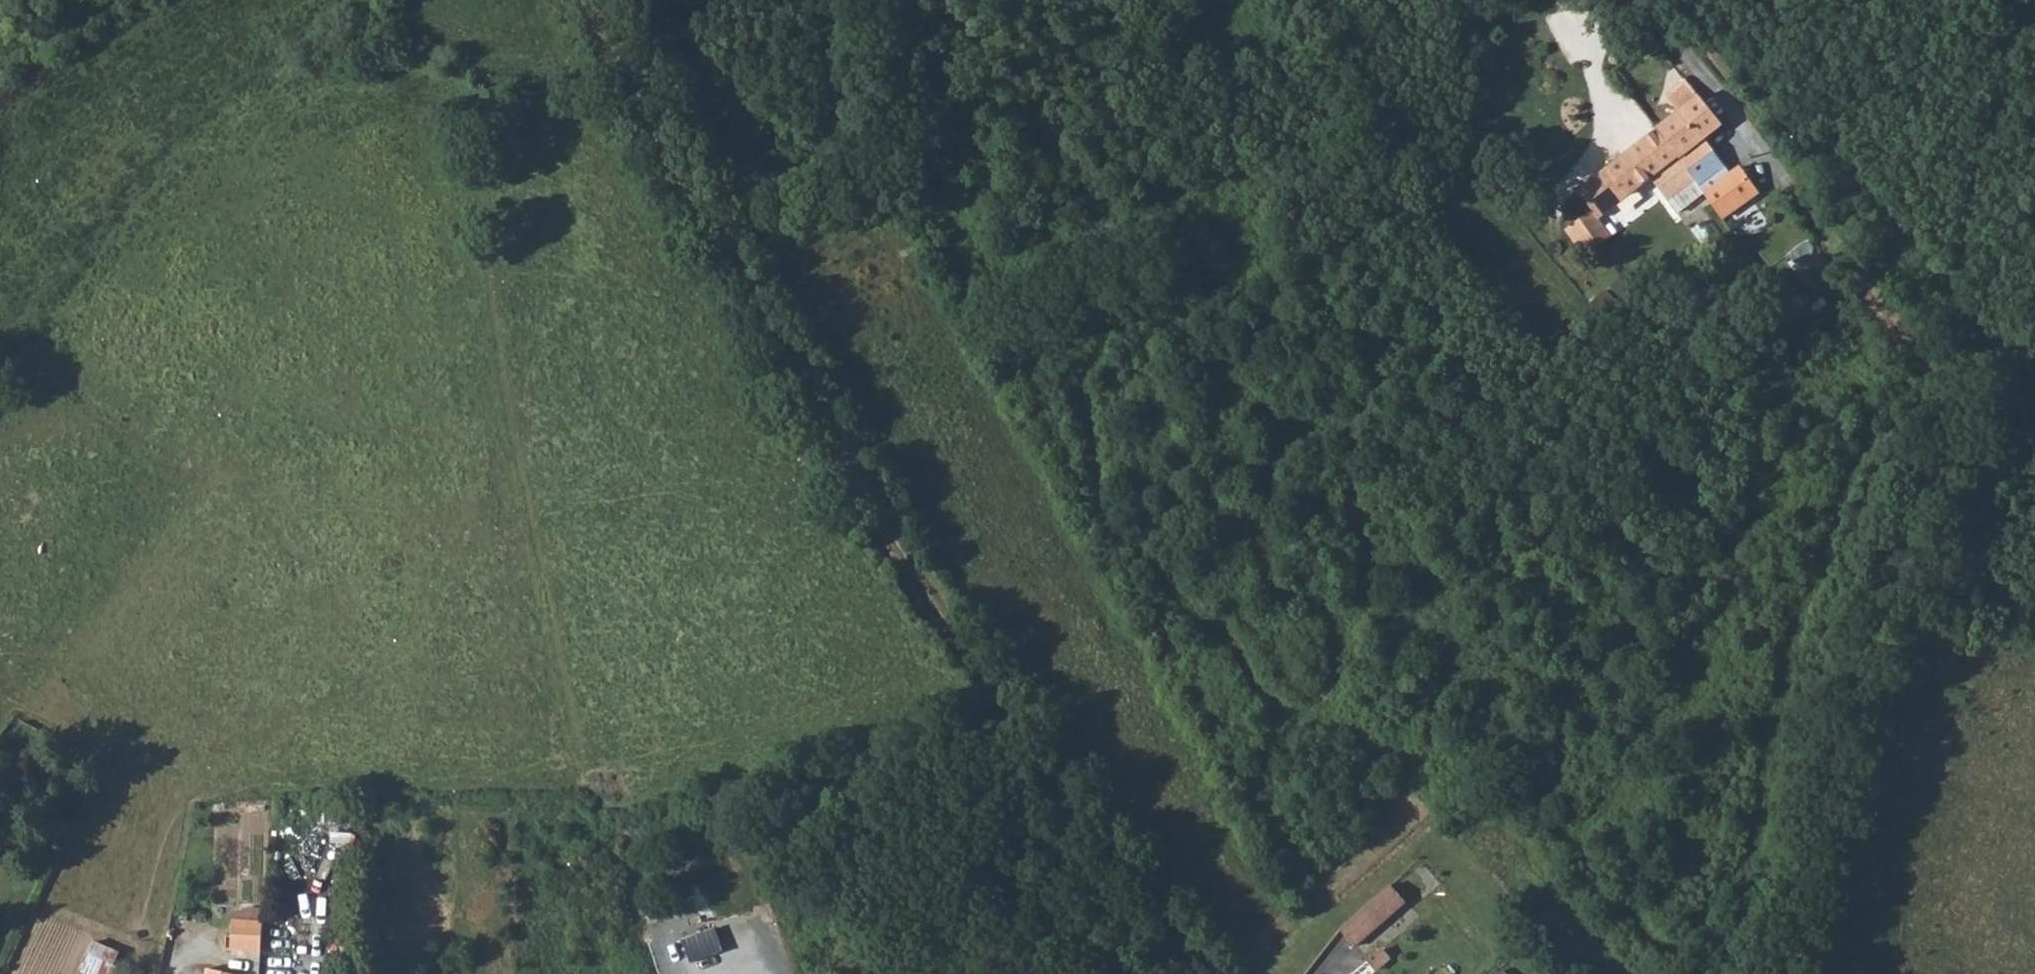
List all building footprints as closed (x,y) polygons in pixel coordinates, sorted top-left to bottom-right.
[(1690,85),(1686,80),(1668,94),(1672,99),(1690,85)] [(1757,192),(1740,166),(1730,173),(1703,137),(1721,124),(1698,95),(1690,85),(1672,99),(1680,109),(1656,128),(1677,157),(1692,178),(1693,179),(1720,217),(1757,192)] [(1649,178),(1677,157),(1656,128),(1574,191),(1590,212),(1567,227),(1587,252),(1612,236),(1597,217),(1649,178)] [(1677,157),(1649,178),(1666,200),(1693,179),(1692,178),(1677,157)] [(1385,883),(1364,902),(1382,921),(1405,904),(1385,883)] [(1364,902),(1354,911),(1372,931),(1382,921),(1364,902)] [(1354,911),(1337,926),(1354,946),(1372,931),(1354,911)] [(263,953),(264,923),(234,921),(233,951),(263,953)] [(133,966),(136,959),(93,942),(91,944),(78,973),(130,973),(133,966)]
